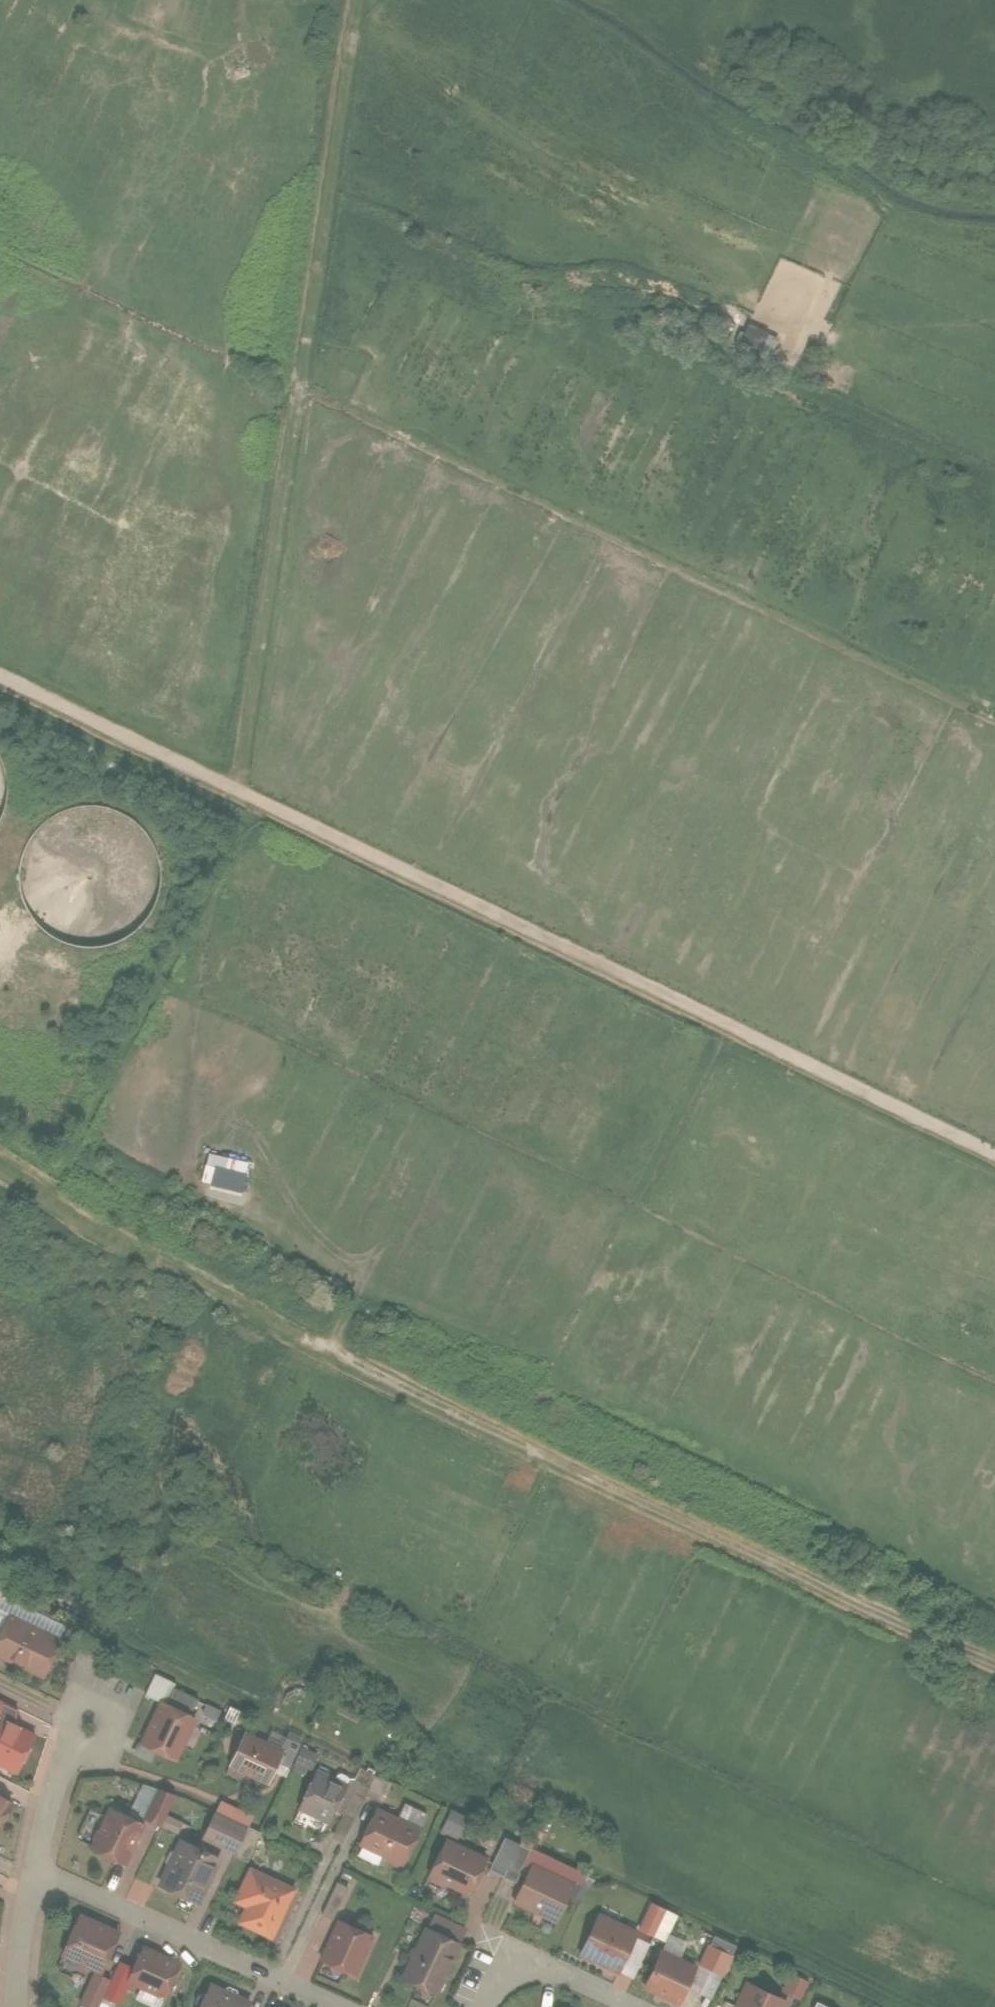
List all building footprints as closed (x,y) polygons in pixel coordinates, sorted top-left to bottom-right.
[(743,341),(775,357),(784,337),(753,321),(743,341)] [(246,1176),(207,1165),(202,1184),(242,1194),(246,1176)] [(0,1630),(0,1664),(42,1683),(61,1642),(6,1617),(0,1630)] [(0,1706),(0,1770),(13,1776),(32,1736),(6,1725),(13,1711),(0,1706)] [(158,1706),(140,1745),(178,1762),(195,1723),(158,1706)] [(245,1734),(228,1772),(269,1790),(286,1752),(245,1734)] [(313,1765),(294,1810),(333,1827),(352,1782),(313,1765)] [(154,1792),(142,1822),(163,1830),(174,1800),(154,1792)] [(0,1799),(0,1821),(10,1805),(0,1799)] [(109,1809),(91,1855),(124,1868),(142,1822),(109,1809)] [(194,1847),(227,1861),(243,1825),(209,1811),(194,1847)] [(373,1811),(357,1847),(403,1867),(419,1831),(373,1811)] [(164,1838),(142,1894),(194,1915),(217,1859),(164,1838)] [(447,1842),(430,1882),(469,1898),(486,1858),(447,1842)] [(528,1866),(511,1905),(533,1914),(530,1922),(557,1933),(576,1887),(528,1866)] [(295,1890),(247,1868),(232,1902),(241,1907),(233,1925),(271,1942),(295,1890)] [(347,1870),(326,1912),(338,1918),(360,1876),(347,1870)] [(673,1939),(685,1911),(657,1899),(645,1927),(673,1939)] [(98,1977),(119,1934),(77,1913),(55,1956),(98,1977)] [(595,1914),(575,1961),(615,1978),(635,1931),(595,1914)] [(335,1922),(318,1963),(357,1980),(375,1939),(335,1922)] [(391,1992),(427,2006),(429,2006),(450,1956),(413,1941),(391,1992)] [(162,2001),(179,1965),(140,1947),(123,1983),(162,2001)] [(659,1950),(640,1989),(674,2006),(693,1968),(659,1950)] [(809,1996),(813,1976),(793,1971),(788,1991),(809,1996)] [(98,1977),(86,2006),(102,2006),(112,1982),(98,1977)] [(248,2003),(208,1985),(198,2006),(246,2006),(248,2003)] [(738,2006),(776,2006),(780,1999),(748,1985),(738,2006)]
